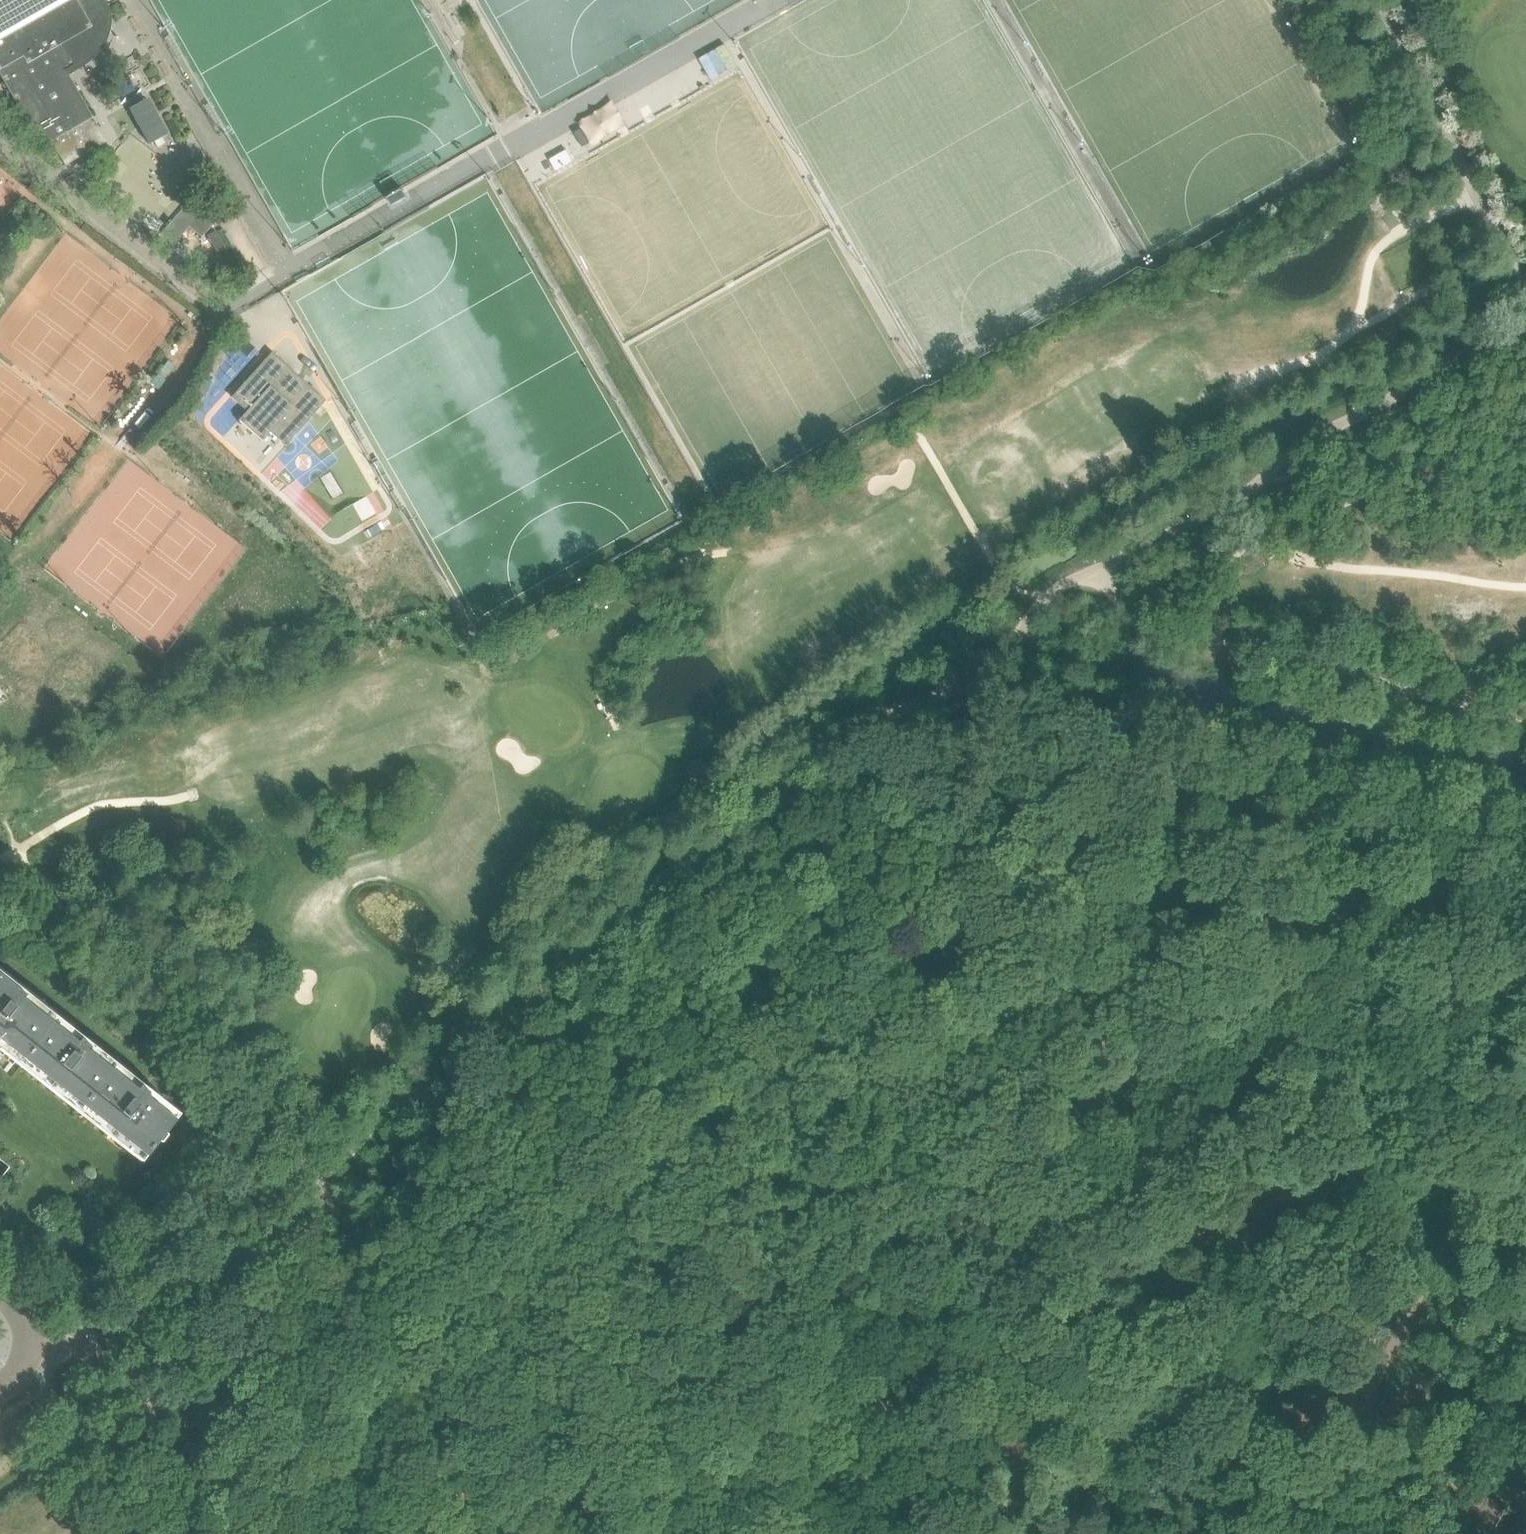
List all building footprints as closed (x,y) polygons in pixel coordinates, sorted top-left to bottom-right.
[(107,25),(106,16),(104,8),(101,0),(0,0),(0,69),(6,78),(3,80),(30,128),(33,127),(42,144),(46,141),(49,146),(48,146),(53,155),(57,153),(65,166),(106,142),(66,71),(75,66),(74,65),(79,63),(86,60),(93,54),(99,48),(103,41),(106,33),(107,25)] [(167,134),(147,98),(128,109),(148,145),(167,134)] [(237,238),(214,222),(217,218),(192,197),(161,234),(173,245),(182,234),(187,239),(194,231),(221,254),(237,238)] [(272,352),(265,359),(231,397),(246,411),(238,420),(261,441),(268,433),(284,447),(325,401),(272,352)] [(22,985),(0,967),(0,1008),(2,1010),(22,985)] [(52,1017),(56,1012),(22,985),(2,1010),(0,1008),(0,1047),(17,1060),(52,1017)] [(77,1108),(112,1064),(52,1017),(17,1060),(36,1076),(40,1071),(62,1089),(59,1093),(77,1108)] [(141,1158),(176,1115),(146,1091),(148,1089),(144,1086),(139,1082),(137,1084),(112,1064),(77,1108),(97,1124),(100,1119),(122,1137),(119,1141),(141,1158)] [(661,1172),(643,1186),(647,1192),(665,1178),(661,1172)]
